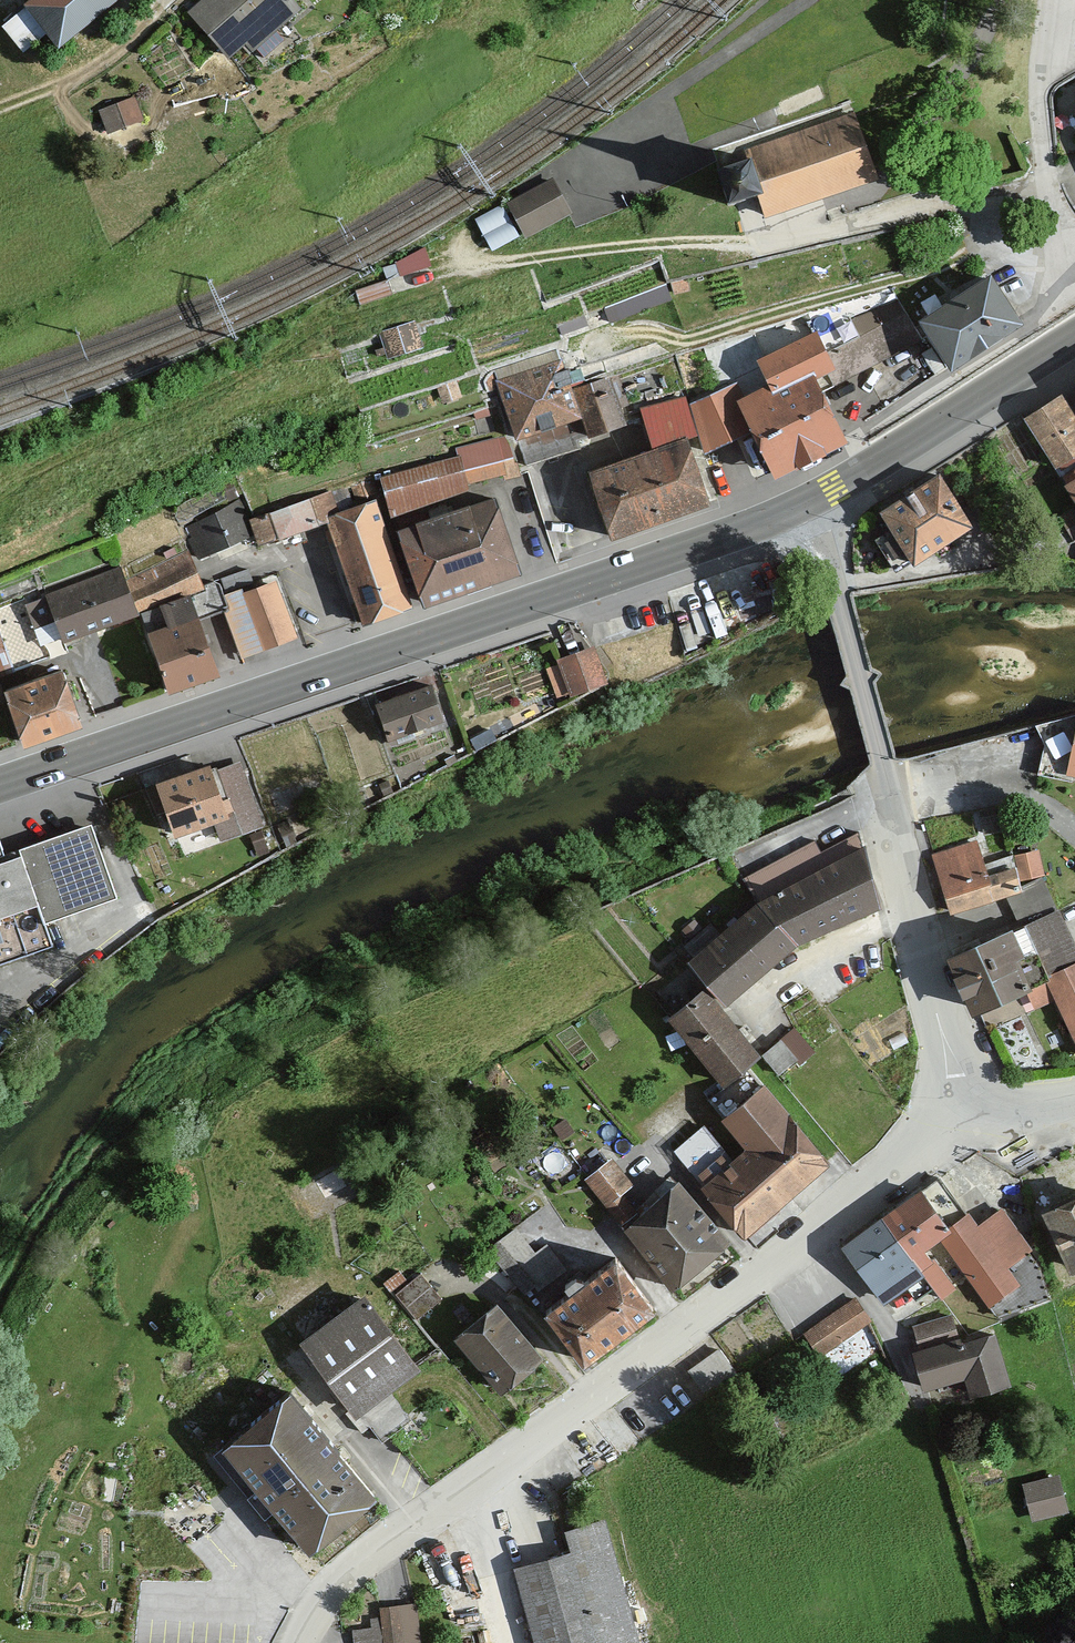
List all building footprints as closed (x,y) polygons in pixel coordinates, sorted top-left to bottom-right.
[(0,22),(0,30),(16,51),(39,33),(47,44),(106,0),(29,0),(0,22)] [(171,9),(211,59),(229,45),(241,60),(266,40),(255,27),(282,6),(277,0),(182,0),(171,9)] [(132,118),(125,98),(95,108),(102,128),(132,118)] [(869,174),(849,114),(737,152),(742,168),(722,174),(732,204),(744,201),(752,198),(757,212),(869,174)] [(559,215),(543,183),(500,205),(516,237),(559,215)] [(1010,324),(982,276),(907,319),(918,339),(934,367),(1010,324)] [(907,319),(893,298),(810,340),(823,368),(807,376),(816,394),(918,339),(907,319)] [(810,340),(807,334),(749,361),(760,385),(765,395),(807,376),(823,368),(810,340)] [(574,417),(560,365),(491,383),(505,436),(574,417)] [(760,385),(741,396),(727,402),(741,432),(762,476),(839,439),(816,394),(807,376),(765,395),(760,385)] [(610,377),(572,387),(585,435),(622,425),(610,377)] [(735,383),(684,405),(701,449),(741,432),(727,402),(741,396),(735,383)] [(1060,398),(1022,420),(1050,467),(1074,452),(1074,424),(1060,398)] [(690,430),(681,399),(638,411),(647,442),(690,430)] [(501,469),(494,438),(453,447),(455,455),(376,478),(387,516),(466,487),(464,478),(501,469)] [(701,503),(678,440),(582,474),(605,537),(701,503)] [(966,523),(935,474),(873,514),(904,563),(966,523)] [(1059,483),(1074,510),(1074,474),(1059,483)] [(336,511),(329,489),(251,515),(258,537),(323,515),(336,511)] [(517,569),(492,492),(384,528),(410,604),(517,569)] [(384,528),(374,498),(336,511),(323,515),(359,622),(410,604),(384,528)] [(248,533),(238,506),(190,524),(201,551),(248,533)] [(128,584),(138,610),(202,584),(192,558),(128,584)] [(132,611),(115,566),(45,592),(61,637),(132,611)] [(294,636),(274,579),(219,599),(239,655),(294,636)] [(213,672),(187,594),(157,604),(164,626),(147,632),(166,687),(213,672)] [(603,679),(591,645),(556,657),(569,691),(603,679)] [(12,740),(77,719),(60,669),(0,689),(0,704),(12,740)] [(430,685),(375,705),(387,739),(443,719),(430,685)] [(234,757),(153,784),(168,830),(212,816),(219,837),(257,824),(234,757)] [(180,830),(184,842),(214,832),(210,820),(180,830)] [(54,945),(46,922),(120,895),(93,823),(6,855),(0,840),(0,964),(54,945)] [(977,840),(936,852),(951,908),(1013,891),(1021,889),(1021,887),(1014,863),(986,871),(977,840)] [(796,946),(876,914),(860,851),(770,891),(689,955),(732,1004),(796,946)] [(1021,889),(1013,891),(1026,924),(1056,911),(1043,878),(1021,887),(1021,889)] [(1074,964),(1074,952),(1056,911),(1026,924),(948,957),(969,1010),(1044,978),(1074,964)] [(1044,978),(1074,1044),(1074,964),(1044,978)] [(758,1052),(704,988),(666,1021),(720,1084),(758,1052)] [(815,1052),(795,1027),(763,1052),(784,1077),(815,1052)] [(743,1153),(698,1189),(734,1235),(824,1163),(761,1084),(716,1120),(743,1153)] [(613,1152),(584,1175),(609,1205),(637,1182),(613,1152)] [(726,1242),(672,1178),(618,1222),(671,1287),(726,1242)] [(919,1188),(841,1249),(883,1303),(924,1272),(944,1297),(956,1288),(928,1252),(938,1244),(954,1232),(949,1226),(919,1188)] [(1038,1216),(1066,1278),(1074,1274),(1074,1198),(1038,1216)] [(967,1213),(949,1226),(954,1232),(938,1244),(988,1311),(1021,1287),(1009,1269),(1034,1251),(1004,1210),(978,1229),(967,1213)] [(510,1268),(536,1254),(520,1227),(494,1242),(510,1268)] [(644,1312),(605,1261),(538,1312),(577,1363),(644,1312)] [(418,1316),(447,1296),(426,1268),(398,1289),(418,1316)] [(416,1369),(361,1293),(296,1340),(351,1416),(416,1369)] [(873,1320),(858,1300),(803,1339),(817,1359),(873,1320)] [(494,1305),(453,1339),(498,1393),(539,1360),(494,1305)] [(994,1331),(911,1353),(921,1391),(967,1379),(971,1397),(1009,1387),(994,1331)] [(744,1380),(720,1349),(687,1373),(710,1405),(744,1380)] [(377,1493),(290,1388),(221,1444),(308,1550),(377,1493)] [(1070,1512),(1060,1474),(1023,1484),(1033,1522),(1070,1512)] [(604,1520),(561,1532),(566,1553),(512,1569),(533,1642),(638,1642),(604,1520)] [(354,1624),(355,1641),(422,1638),(420,1600),(376,1602),(377,1623),(354,1624)]
